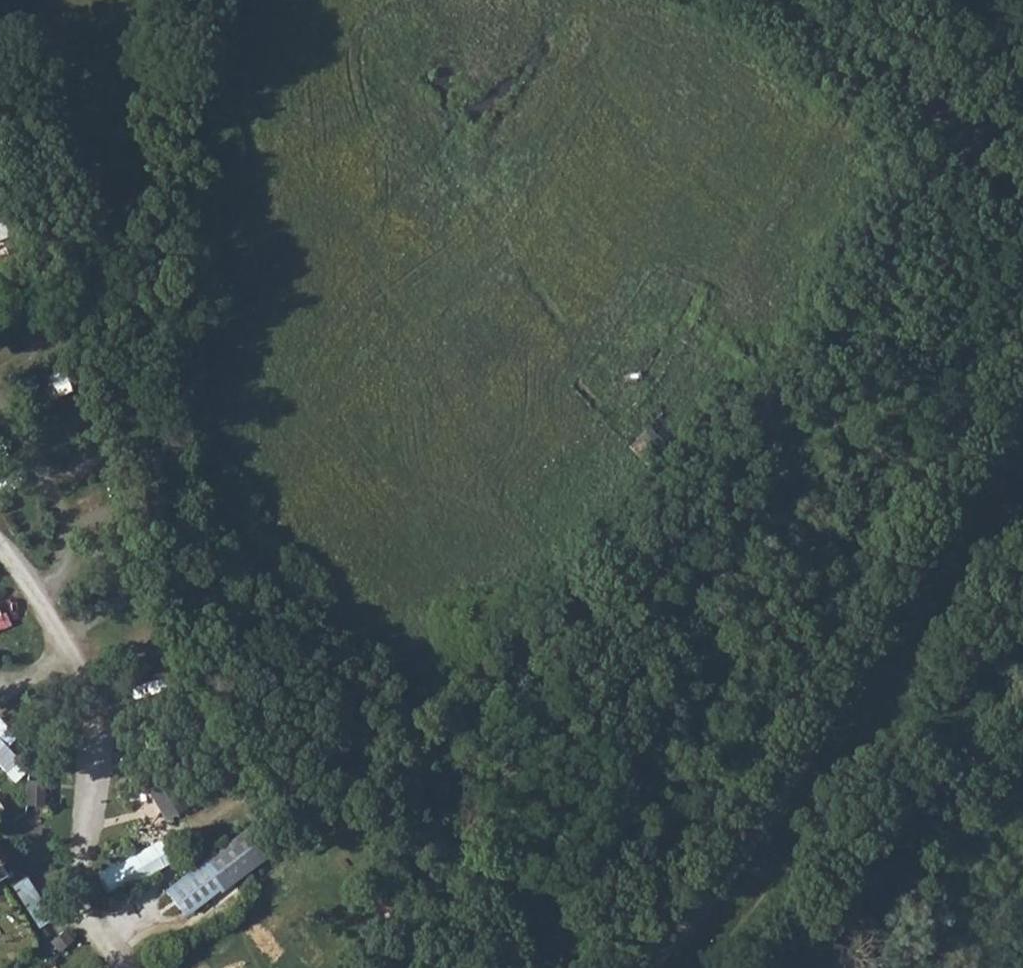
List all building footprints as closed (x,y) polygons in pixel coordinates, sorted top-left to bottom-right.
[(139,784),(144,790),(165,775),(160,768),(139,784)] [(165,775),(144,790),(161,813),(184,796),(177,787),(174,786),(165,775)] [(11,776),(10,799),(24,800),(24,776),(11,776)] [(112,892),(177,858),(165,836),(100,870),(112,892)] [(160,896),(163,900),(179,919),(210,896),(213,899),(261,862),(248,845),(240,837),(160,896)] [(2,871),(24,904),(38,895),(6,847),(2,845),(0,845),(0,868),(2,871)]
